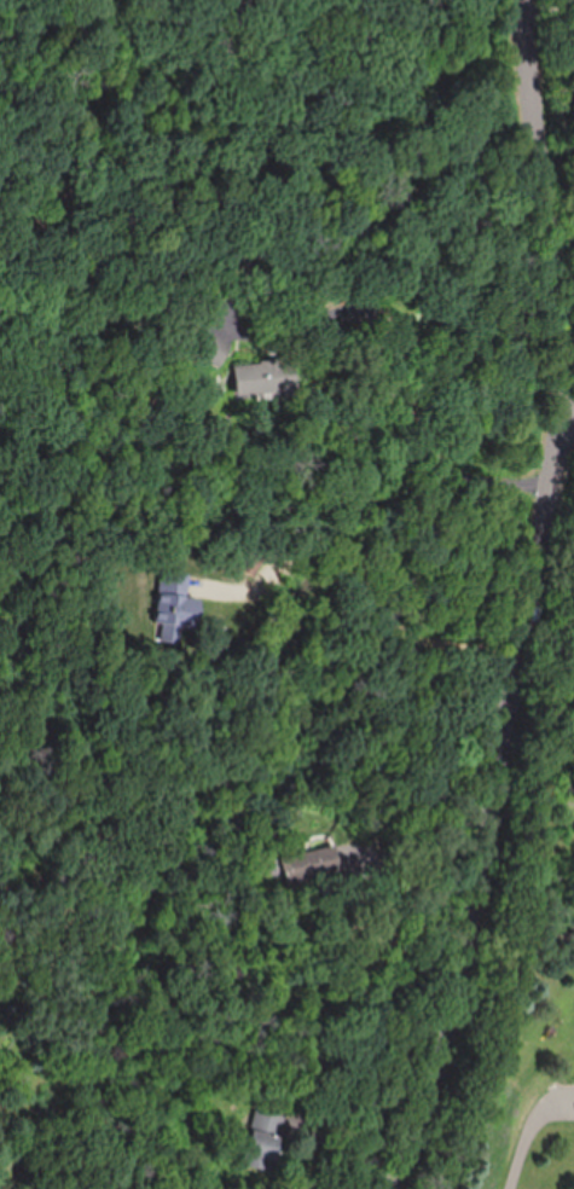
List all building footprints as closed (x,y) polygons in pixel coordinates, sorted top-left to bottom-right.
[(232,346),(210,333),(197,354),(219,368),(232,346)] [(294,359),(233,365),(237,397),(297,390),(294,359)] [(200,598),(186,597),(188,575),(162,573),(156,640),(178,642),(179,630),(197,631),(200,598)] [(341,873),(335,847),(282,859),(288,885),(341,873)] [(239,1166),(270,1174),(280,1137),(249,1128),(239,1166)]
